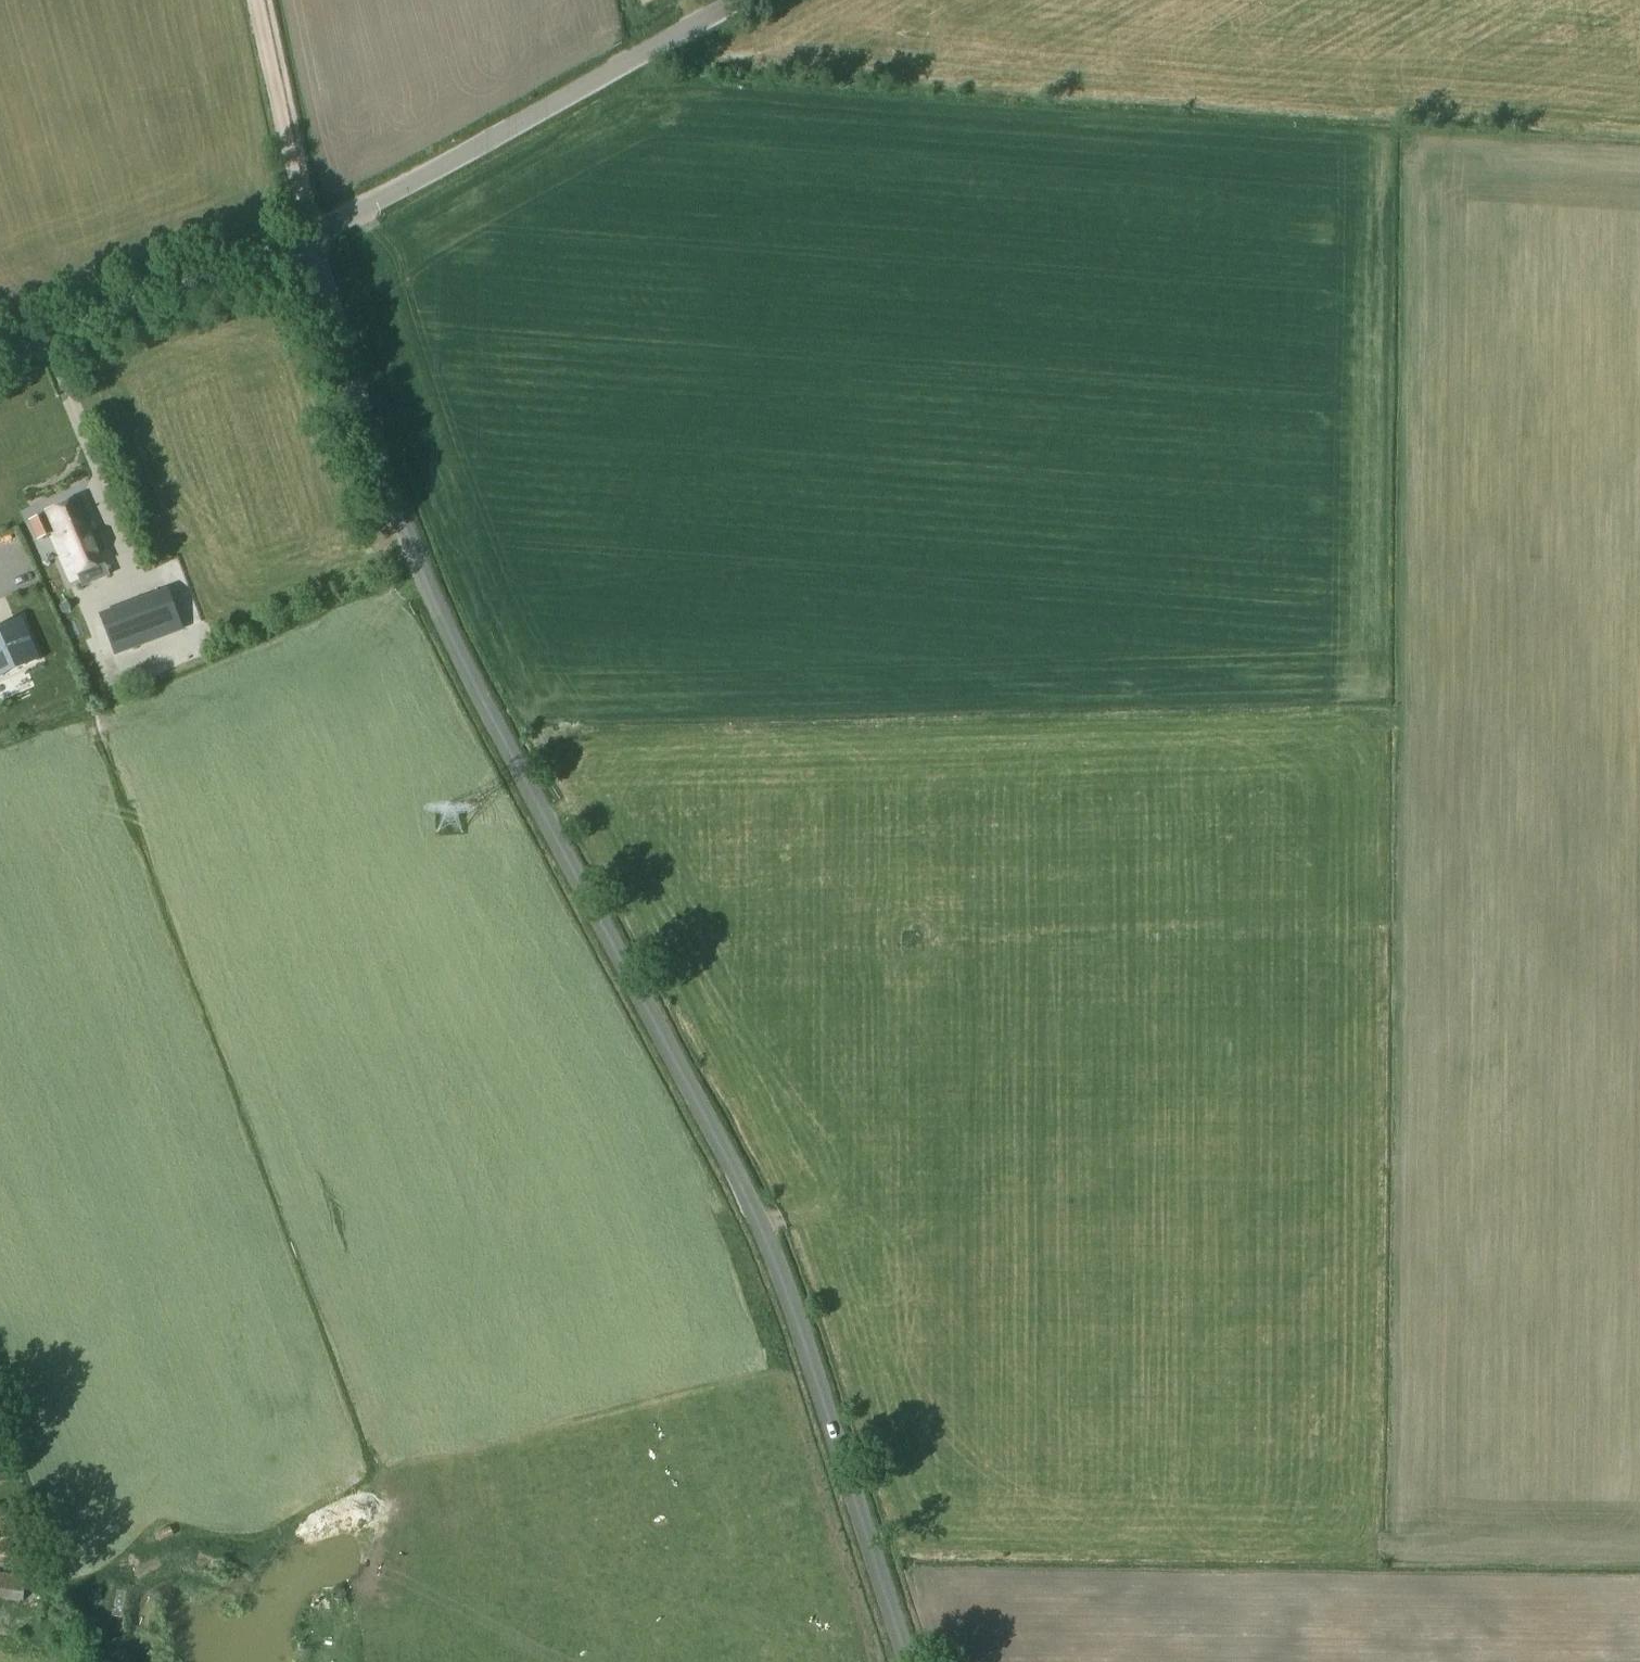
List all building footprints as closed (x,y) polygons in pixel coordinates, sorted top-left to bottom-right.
[(109,560),(82,498),(45,514),(52,533),(71,577),(109,560)] [(39,538),(52,533),(45,514),(30,520),(39,538)] [(163,590),(97,616),(113,655),(179,629),(178,626),(163,590)] [(0,627),(0,673),(38,656),(21,618),(0,627)] [(0,1505),(0,1558),(22,1559),(23,1506),(0,1505)] [(24,1601),(26,1575),(0,1572),(0,1598),(24,1601)]
